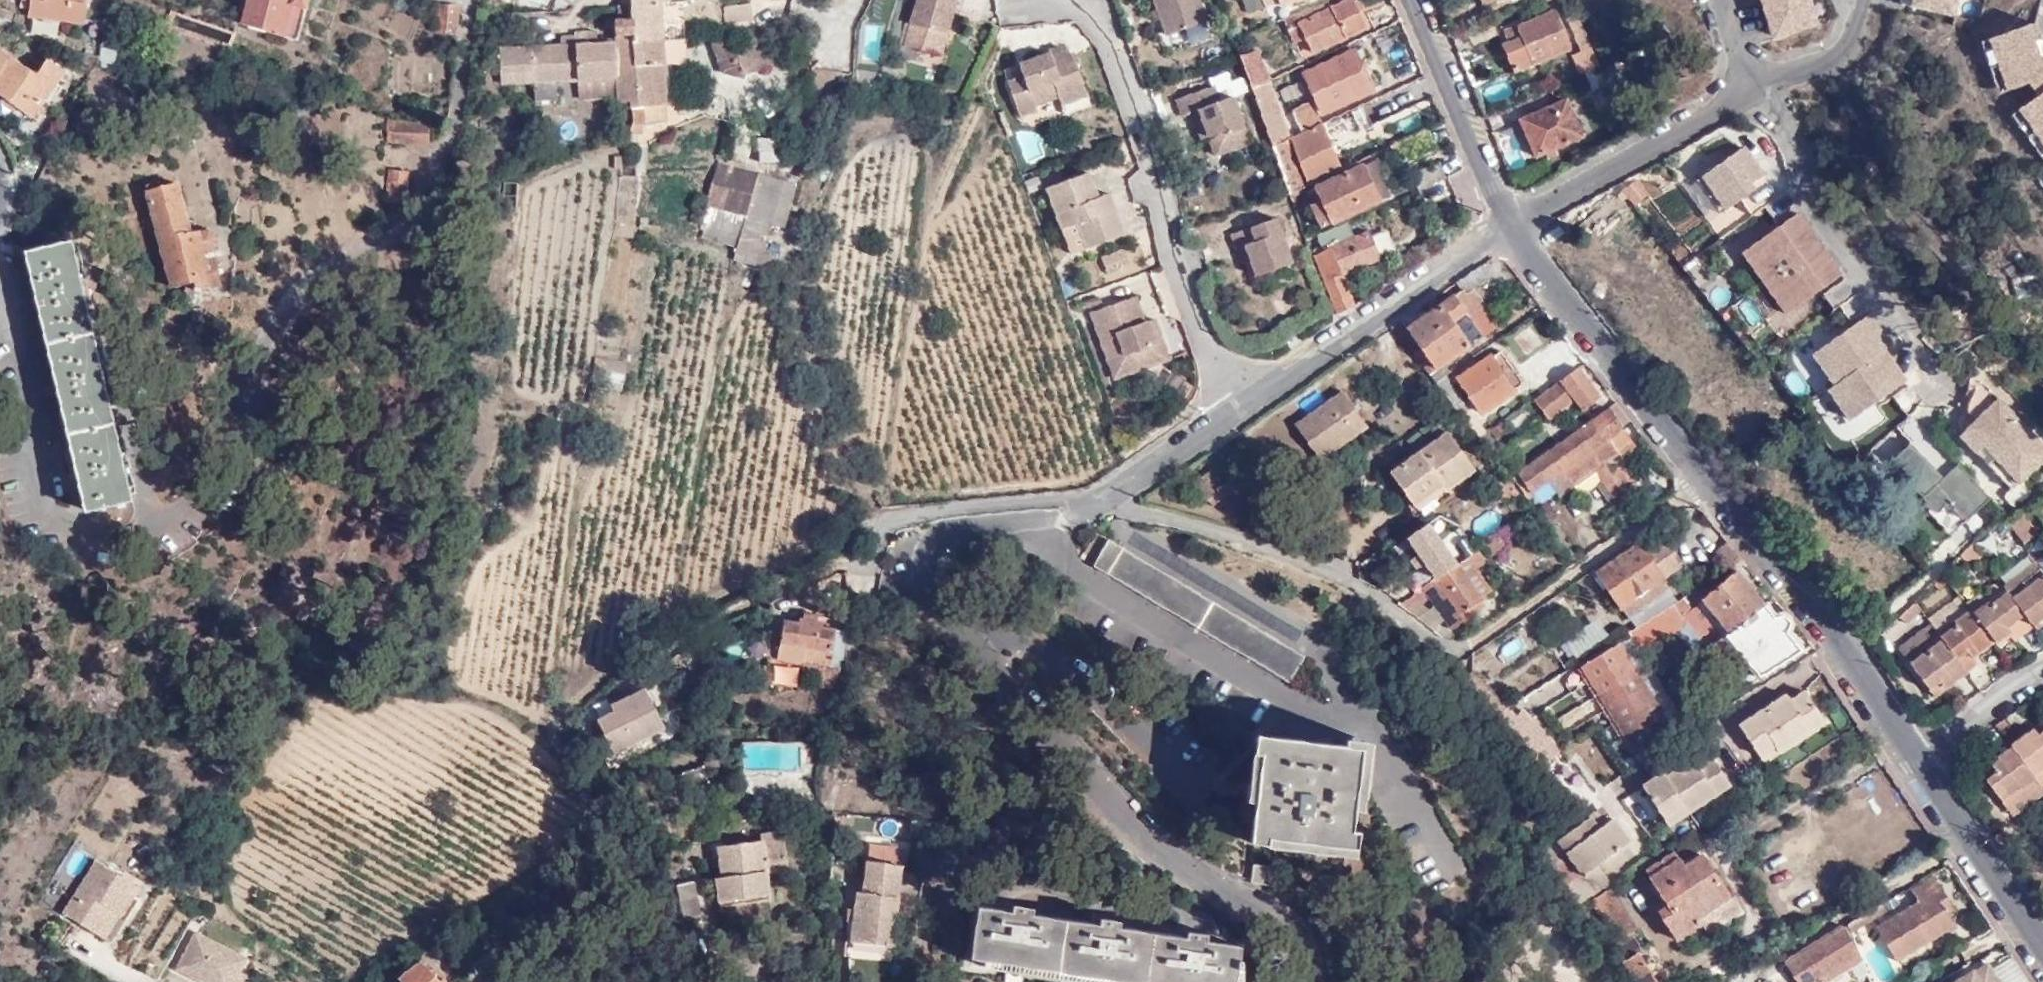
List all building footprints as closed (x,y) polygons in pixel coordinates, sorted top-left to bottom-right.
[(28,17),(85,25),(87,7),(70,5),(71,0),(30,0),(28,17)] [(305,8),(307,0),(242,0),(235,25),(280,37),(289,4),(305,8)] [(909,21),(919,24),(913,45),(940,52),(952,7),(954,0),(914,0),(909,21)] [(952,7),(961,9),(963,0),(954,0),(952,7)] [(1165,37),(1205,23),(1197,0),(1151,0),(1165,37)] [(1240,26),(1274,14),(1269,0),(1229,0),(1240,26)] [(1329,0),(1328,0),(1294,14),(1302,34),(1310,51),(1364,26),(1353,0),(1341,0),(1331,4),(1329,0)] [(1589,70),(1602,65),(1574,0),(1558,0),(1589,70)] [(1811,0),(1761,0),(1770,29),(1776,27),(1779,37),(1819,25),(1811,0)] [(1901,3),(1955,16),(1959,0),(1902,0),(1901,3)] [(454,35),(457,12),(458,5),(440,3),(436,34),(454,35)] [(753,3),(724,5),(725,23),(754,21),(753,3)] [(296,41),(305,8),(289,4),(280,37),(296,41)] [(616,43),(661,39),(659,4),(658,4),(635,6),(618,6),(618,9),(614,9),(615,25),(616,43)] [(615,25),(614,9),(604,10),(604,25),(615,25)] [(1555,13),(1519,29),(1521,38),(1502,46),(1513,73),(1570,48),(1555,13)] [(1294,14),(1281,19),(1290,39),(1302,34),(1294,14)] [(919,24),(909,21),(903,42),(913,45),(919,24)] [(2039,51),(2036,42),(2041,39),(2035,23),(1989,39),(1999,65),(2039,51)] [(759,32),(711,36),(720,72),(743,75),(732,49),(761,37),(759,32)] [(556,82),(618,77),(616,43),(596,44),(595,33),(575,34),(576,45),(500,49),(501,75),(534,73),(535,82),(535,102),(558,101),(556,82)] [(732,49),(743,75),(771,64),(761,37),(732,49)] [(632,99),(631,104),(633,124),(629,124),(630,135),(641,134),(640,125),(666,123),(662,65),(684,64),(682,38),(661,39),(616,43),(618,77),(618,100),(632,99)] [(1047,47),(1048,51),(1049,55),(1062,50),(1059,43),(1047,47)] [(1257,47),(1239,53),(1251,87),(1267,80),(1269,79),(1257,47)] [(0,52),(0,92),(33,117),(66,71),(51,58),(39,74),(3,48),(0,52)] [(1049,55),(1048,51),(1018,61),(1022,74),(1005,80),(1018,113),(1035,109),(1033,102),(1056,94),(1060,103),(1085,93),(1072,55),(1068,49),(1066,48),(1062,50),(1049,55)] [(1352,50),(1304,72),(1321,109),(1370,87),(1352,50)] [(2042,60),(2039,51),(1999,65),(2008,91),(2030,83),(2042,78),(2042,60)] [(1589,70),(1587,72),(1597,93),(1611,87),(1602,65),(1589,70)] [(502,84),(535,82),(534,73),(501,75),(502,84)] [(2042,126),(2042,78),(2030,83),(2039,96),(2019,109),(2035,131),(2042,126)] [(1251,87),(1271,145),(1286,139),(1267,80),(1251,87)] [(1202,125),(1206,135),(1213,154),(1247,142),(1231,95),(1216,100),(1211,83),(1174,96),(1180,114),(1188,111),(1193,128),(1202,125)] [(1569,101),(1521,121),(1537,157),(1584,137),(1569,101)] [(1302,132),(1322,122),(1316,108),(1295,117),(1302,132)] [(429,125),(389,122),(388,140),(428,144),(429,125)] [(1271,145),(1287,191),(1288,193),(1314,181),(1332,173),(1342,168),(1322,122),(1302,132),(1286,139),(1271,145)] [(1197,138),(1206,135),(1202,125),(1193,128),(1197,138)] [(2035,131),(2042,143),(2042,126),(2035,131)] [(1425,132),(1424,130),(1397,142),(1402,151),(1405,157),(1432,145),(1427,132),(1425,132)] [(1402,151),(1397,142),(1391,144),(1396,154),(1402,151)] [(330,147),(315,149),(318,163),(332,161),(330,147)] [(1780,199),(1745,148),(1698,180),(1722,215),(1743,200),(1754,217),(1780,199)] [(1416,189),(1443,176),(1436,162),(1409,174),(1416,189)] [(1365,164),(1353,170),(1368,203),(1379,197),(1365,164)] [(410,171),(390,169),(389,201),(407,203),(410,171)] [(772,222),(785,224),(793,183),(788,182),(711,169),(702,212),(706,213),(700,245),(740,250),(737,265),(764,269),(772,222)] [(1086,169),(1076,174),(1086,199),(1096,196),(1086,169)] [(1332,173),(1314,181),(1321,197),(1331,219),(1368,203),(1353,170),(1334,178),(1332,173)] [(633,235),(640,176),(617,174),(614,198),(613,214),(611,233),(633,235)] [(1086,199),(1076,174),(1044,186),(1068,251),(1111,236),(1096,196),(1086,199)] [(161,180),(146,184),(173,286),(182,284),(185,303),(202,300),(199,288),(221,282),(214,250),(219,242),(217,235),(209,232),(207,228),(192,231),(179,182),(163,186),(161,180)] [(1096,196),(1111,236),(1122,232),(1108,191),(1096,196)] [(1331,219),(1321,197),(1307,201),(1318,225),(1331,219)] [(1305,240),(1309,251),(1361,227),(1357,216),(1305,240)] [(1797,216),(1742,255),(1787,317),(1841,279),(1797,216)] [(1243,245),(1248,259),(1253,274),(1290,262),(1274,217),(1229,232),(1229,233),(1234,248),(1243,245)] [(1367,227),(1313,252),(1339,310),(1351,302),(1338,272),(1379,252),(1367,227)] [(1371,234),(1381,256),(1395,249),(1384,227),(1371,234)] [(72,242),(27,251),(37,295),(58,386),(77,466),(88,511),(134,500),(72,242)] [(1239,262),(1248,259),(1243,245),(1234,248),(1239,262)] [(1481,266),(1458,282),(1464,291),(1410,330),(1424,350),(1417,355),(1435,380),(1450,369),(1447,365),(1498,329),(1483,308),(1487,306),(1475,289),(1490,279),(1481,266)] [(1753,331),(1781,313),(1764,287),(1736,305),(1753,331)] [(1135,310),(1140,308),(1134,293),(1089,309),(1112,374),(1167,355),(1154,316),(1144,319),(1139,321),(1135,310)] [(1144,319),(1140,308),(1135,310),(1139,321),(1144,319)] [(1868,316),(1812,355),(1834,387),(1828,391),(1850,421),(1906,383),(1884,352),(1891,347),(1868,316)] [(1533,399),(1579,366),(1564,344),(1525,372),(1534,386),(1527,391),(1533,399)] [(1504,351),(1494,358),(1511,383),(1521,376),(1504,351)] [(1511,383),(1494,358),(1463,380),(1484,411),(1516,389),(1511,383)] [(1581,368),(1538,402),(1552,420),(1577,400),(1586,411),(1603,398),(1581,368)] [(1451,370),(1435,381),(1437,384),(1451,375),(1453,374),(1451,370)] [(1451,375),(1437,384),(1452,403),(1479,438),(1488,432),(1475,414),(1473,415),(1465,404),(1470,400),(1451,375)] [(1341,388),(1293,422),(1318,459),(1366,426),(1341,388)] [(2011,493),(2042,464),(2042,461),(1980,394),(1968,405),(1982,420),(1978,424),(1966,435),(2000,471),(1995,476),(2011,493)] [(1633,422),(1619,404),(1612,408),(1625,428),(1633,422)] [(1978,424),(1982,420),(1968,405),(1968,414),(1978,424)] [(1611,407),(1579,431),(1603,464),(1634,440),(1625,428),(1612,408),(1611,407)] [(1897,432),(1911,447),(1923,435),(1910,421),(1897,432)] [(1603,464),(1579,431),(1568,439),(1547,454),(1573,488),(1575,486),(1589,505),(1595,501),(1589,492),(1599,484),(1603,481),(1619,502),(1628,496),(1612,476),(1603,464)] [(1446,433),(1392,472),(1415,504),(1442,486),(1446,490),(1474,470),(1446,433)] [(1961,440),(1995,476),(2000,471),(1966,435),(1961,440)] [(1911,482),(1917,477),(1902,462),(1915,451),(1911,447),(1893,463),(1911,482)] [(1915,451),(1902,462),(1917,477),(1911,482),(1907,486),(1954,537),(1991,502),(1959,467),(1944,482),(1915,451)] [(1573,488),(1547,454),(1538,461),(1515,478),(1536,505),(1558,488),(1563,495),(1573,488)] [(1623,467),(1612,476),(1628,496),(1630,499),(1641,491),(1623,467)] [(1603,481),(1599,484),(1615,506),(1619,502),(1603,481)] [(2039,535),(2022,513),(2006,525),(2010,531),(2022,547),(2039,535)] [(1410,560),(1417,568),(1425,563),(1436,579),(1459,562),(1431,521),(1407,538),(1418,554),(1410,560)] [(2010,531),(2006,525),(1992,536),(1997,541),(2010,531)] [(1505,527),(1484,545),(1502,565),(1523,547),(1505,527)] [(1627,549),(1597,569),(1631,617),(1673,590),(1664,577),(1683,564),(1668,545),(1650,556),(1643,545),(1631,553),(1627,549)] [(1376,554),(1363,562),(1370,572),(1384,564),(1376,554)] [(1471,556),(1461,564),(1484,598),(1495,591),(1471,556)] [(1484,598),(1461,564),(1415,595),(1402,605),(1412,613),(1426,604),(1435,597),(1457,629),(1490,606),(1484,598)] [(2035,566),(2017,578),(2021,584),(2040,571),(2039,571),(2035,566)] [(1731,633),(1768,605),(1770,604),(1740,568),(1702,596),(1704,600),(1727,628),(1731,633)] [(2003,588),(2005,591),(2033,628),(2042,620),(2042,576),(2040,571),(2021,584),(2017,578),(2003,588)] [(2003,588),(2001,585),(1984,598),(1987,602),(1989,604),(2005,591),(2003,588)] [(836,602),(849,603),(851,594),(851,589),(837,587),(836,602)] [(1992,643),(1995,646),(2005,639),(2014,632),(2019,638),(2033,628),(2005,591),(1989,604),(1987,602),(1971,613),(1992,643)] [(1684,599),(1651,620),(1659,634),(1692,612),(1684,599)] [(1692,612),(1659,634),(1661,635),(1663,639),(1689,622),(1705,643),(1727,628),(1704,600),(1700,603),(1702,605),(1692,612)] [(1426,604),(1412,613),(1436,631),(1445,623),(1426,604)] [(1764,676),(1805,651),(1791,633),(1793,627),(1792,621),(1791,619),(1788,616),(1783,615),(1778,616),(1768,605),(1731,633),(1715,644),(1716,651),(1717,654),(1719,656),(1722,657),(1725,657),(1723,669),(1734,683),(1746,685),(1761,676),(1764,676)] [(804,610),(803,619),(815,621),(816,612),(804,610)] [(1942,642),(1965,673),(1977,664),(1972,658),(1992,643),(1971,613),(1970,612),(1953,624),(1957,630),(1942,642)] [(837,664),(842,664),(846,631),(819,627),(820,621),(815,621),(803,619),(797,618),(797,622),(783,620),(775,660),(800,665),(798,673),(813,676),(811,689),(832,693),(837,664)] [(1651,620),(1632,633),(1633,636),(1640,646),(1659,634),(1651,620)] [(1953,624),(1938,636),(1939,637),(1942,642),(1957,630),(1953,624)] [(1938,636),(1931,628),(1899,652),(1908,664),(1926,653),(1923,649),(1939,637),(1938,636)] [(2014,632),(2005,639),(2009,645),(2019,638),(2014,632)] [(1659,634),(1640,646),(1643,651),(1663,639),(1661,635),(1659,634)] [(1640,646),(1633,636),(1584,667),(1638,751),(1686,719),(1643,651),(1640,646)] [(1933,698),(1965,673),(1942,642),(1939,637),(1923,649),(1926,653),(1908,664),(1933,698)] [(628,699),(614,706),(617,713),(602,721),(618,755),(668,729),(648,690),(628,699)] [(1825,722),(1805,691),(1790,701),(1787,696),(1741,727),(1763,761),(1825,722)] [(610,699),(614,706),(628,699),(624,692),(610,699)] [(2032,731),(2037,735),(2042,731),(2042,724),(2032,731)] [(2011,746),(2011,747),(2039,786),(2042,783),(2042,731),(2037,735),(2032,731),(2011,746)] [(1365,747),(1265,735),(1257,803),(1253,835),(1243,834),(1242,843),(1262,845),(1262,839),(1362,850),(1364,834),(1356,832),(1365,747)] [(2039,786),(2011,747),(1998,757),(1999,759),(1981,773),(2005,806),(2023,793),(2026,795),(2039,786)] [(1663,825),(1727,784),(1709,757),(1695,765),(1691,758),(1672,770),(1670,767),(1638,787),(1663,825)] [(2042,794),(2042,792),(2039,786),(2026,795),(2023,793),(2005,806),(2012,816),(2042,794)] [(1609,886),(1608,884),(1597,868),(1629,843),(1612,819),(1599,830),(1590,817),(1557,840),(1568,855),(1552,867),(1554,868),(1580,904),(1586,900),(1609,886)] [(761,841),(709,848),(712,867),(724,866),(725,876),(718,877),(721,901),(771,893),(768,869),(787,867),(782,831),(761,834),(761,841)] [(853,908),(847,956),(887,961),(893,914),(914,915),(918,883),(899,881),(904,849),(868,845),(862,891),(856,891),(853,908)] [(1685,868),(1675,853),(1645,872),(1666,904),(1658,911),(1676,941),(1701,925),(1705,931),(1737,911),(1729,899),(1729,896),(1703,856),(1685,868)] [(121,913),(139,885),(96,857),(63,910),(97,932),(113,908),(121,913)] [(1275,867),(1258,865),(1255,883),(1273,885),(1275,867)] [(1947,914),(1954,910),(1933,876),(1911,890),(1918,901),(1876,928),(1897,963),(1955,926),(1947,914)] [(697,884),(680,887),(685,916),(702,915),(697,884)] [(1636,953),(1641,950),(1631,934),(1637,930),(1612,889),(1590,902),(1621,957),(1636,981),(1654,981),(1636,953)] [(1845,927),(1848,933),(1886,910),(1882,904),(1845,927)] [(980,907),(971,958),(1018,965),(1107,979),(1128,981),(1236,981),(1241,947),(980,907)] [(111,941),(126,916),(121,913),(113,908),(97,932),(111,941)] [(839,955),(847,956),(853,908),(845,908),(839,955)] [(1845,927),(1787,964),(1798,981),(1816,981),(1821,979),(1828,974),(1860,954),(1861,953),(1848,933),(1845,927)] [(246,957),(195,930),(176,967),(205,981),(233,981),(234,981),(237,974),(246,957)] [(1821,979),(1824,981),(1827,981),(1850,968),(1856,977),(1866,971),(1860,954),(1828,974),(1821,979)] [(421,959),(398,977),(403,981),(443,981),(421,959)] [(1956,981),(1998,981),(1988,965),(1974,974),(1972,972),(1956,981)] [(245,972),(240,970),(237,974),(234,981),(235,981),(240,981),(245,972)]
